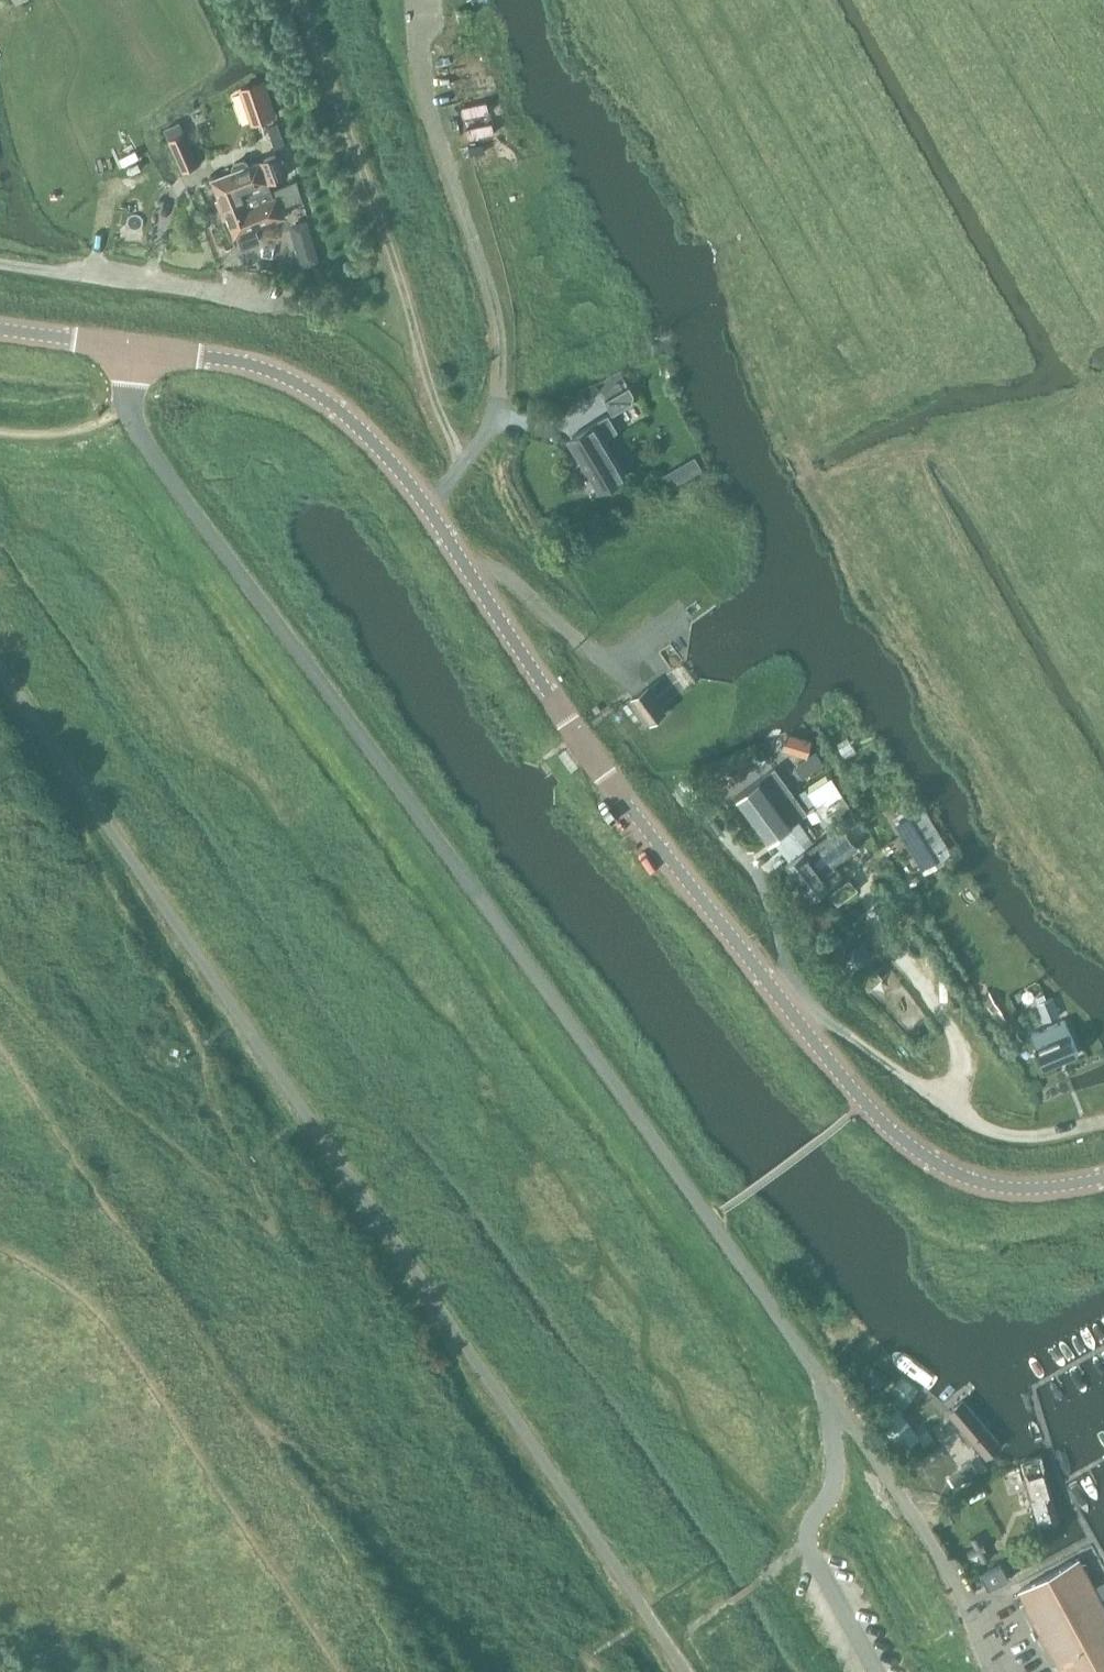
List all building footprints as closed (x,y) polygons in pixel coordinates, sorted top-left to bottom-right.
[(450,51),(437,51),(437,62),(450,62),(450,51)] [(263,80),(240,89),(252,124),(276,116),(263,80)] [(165,128),(170,138),(184,132),(179,121),(165,128)] [(277,123),(269,126),(276,148),(284,145),(277,123)] [(170,138),(184,170),(198,164),(184,132),(170,138)] [(468,147),(464,147),(466,156),(471,156),(486,153),(484,144),(468,147)] [(212,178),(224,207),(271,189),(267,180),(271,179),(272,179),(288,173),(280,152),(212,178)] [(271,189),(224,207),(235,235),(238,234),(243,246),(260,239),(255,227),(285,215),(304,208),(294,184),(280,189),(281,193),(274,196),(271,189)] [(307,219),(289,223),(302,267),(320,262),(307,219)] [(608,406),(613,413),(632,401),(634,392),(629,385),(605,400),(608,406)] [(570,441),(577,453),(599,490),(626,474),(603,437),(617,429),(609,415),(608,413),(571,435),(570,441)] [(694,457),(674,469),(680,481),(701,469),(694,457)] [(674,469),(664,475),(669,486),(670,486),(680,481),(674,469)] [(647,716),(651,721),(666,710),(663,707),(662,705),(656,697),(655,695),(649,687),(648,686),(636,695),(633,697),(634,698),(640,706),(641,708),(647,716)] [(597,703),(592,707),(596,713),(602,709),(597,703)] [(787,733),(783,747),(807,755),(812,740),(811,740),(787,733)] [(558,754),(572,772),(577,768),(579,767),(566,748),(559,753),(558,754)] [(816,750),(798,763),(795,765),(804,777),(825,762),(816,750)] [(776,768),(737,797),(770,841),(808,812),(776,768)] [(831,777),(809,791),(829,823),(851,808),(831,777)] [(900,820),(931,871),(954,856),(924,806),(900,820)] [(801,817),(767,843),(781,863),(816,837),(801,817)] [(828,831),(786,863),(812,898),(813,897),(812,895),(823,887),(825,890),(845,874),(836,862),(858,846),(857,844),(855,846),(843,829),(844,827),(844,826),(831,835),(828,831)] [(849,878),(829,894),(837,903),(857,888),(849,878)] [(843,942),(834,931),(827,937),(836,948),(843,942)] [(858,941),(842,956),(853,969),(865,959),(870,955),(858,941)] [(874,971),(862,981),(869,989),(883,977),(876,969),(874,971)] [(1037,1003),(1045,1020),(1060,1014),(1053,996),(1037,1003)] [(1032,1033),(1045,1066),(1079,1052),(1065,1020),(1032,1033)] [(902,1376),(892,1389),(907,1401),(918,1388),(902,1376)] [(1007,1445),(967,1397),(949,1411),(989,1459),(1007,1445)] [(898,1406),(880,1420),(900,1448),(919,1434),(898,1406)] [(1041,1457),(1021,1463),(1040,1528),(1060,1523),(1041,1457)] [(991,1558),(980,1535),(971,1539),(975,1548),(967,1552),(970,1558),(978,1555),(981,1562),(991,1558)] [(1018,1589),(1062,1671),(1099,1671),(1103,1669),(1103,1601),(1080,1556),(1018,1589)] [(985,1586),(987,1590),(1007,1579),(1000,1565),(980,1575),(985,1586)]
